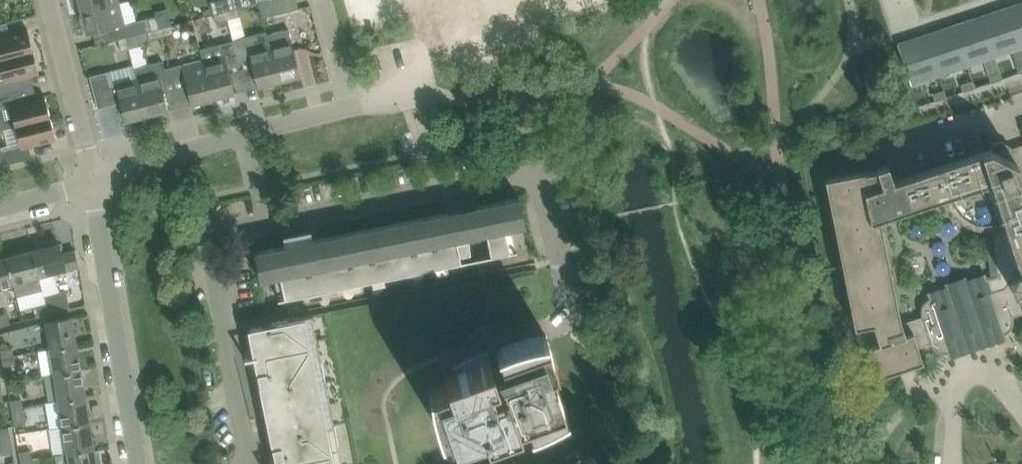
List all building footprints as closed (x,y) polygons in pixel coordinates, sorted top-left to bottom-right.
[(83,12),(120,2),(120,0),(80,0),(83,12)] [(211,1),(214,13),(226,10),(238,7),(259,2),(266,0),(216,0),(211,1)] [(259,2),(264,18),(300,9),(297,0),(270,0),(268,0),(266,0),(259,2)] [(160,27),(157,15),(126,23),(120,2),(83,12),(88,34),(116,27),(119,38),(127,36),(137,33),(147,30),(160,27)] [(1010,6),(1021,44),(1021,2),(1010,6)] [(1021,47),(1021,44),(1010,6),(982,16),(995,56),(1021,47)] [(240,16),(238,7),(226,10),(228,19),(240,16)] [(226,10),(214,13),(216,22),(228,19),(226,10)] [(967,65),(995,56),(982,16),(954,25),(967,65)] [(29,29),(11,33),(8,22),(0,24),(0,59),(34,50),(29,29)] [(174,33),(172,24),(160,27),(162,36),(174,33)] [(939,74),(967,65),(954,25),(926,34),(939,74)] [(162,36),(160,27),(147,30),(150,39),(162,36)] [(290,29),(270,34),(268,35),(280,82),(302,76),(290,29)] [(137,33),(127,36),(131,49),(140,46),(137,33)] [(926,34),(897,44),(910,84),(939,74),(926,34)] [(280,82),(268,35),(248,40),(247,37),(234,40),(240,65),(252,62),(259,88),(280,82)] [(131,49),(127,36),(119,38),(122,51),(131,49)] [(229,67),(240,65),(234,40),(201,48),(204,61),(214,99),(235,93),(229,67)] [(40,73),(34,50),(0,59),(0,63),(4,80),(0,82),(0,94),(25,88),(22,77),(40,73)] [(134,66),(137,78),(147,116),(169,110),(162,83),(169,81),(163,59),(134,66)] [(214,99),(204,61),(182,67),(192,104),(214,99)] [(147,116),(137,78),(111,85),(108,72),(95,75),(90,76),(99,107),(98,100),(103,99),(119,95),(121,101),(126,121),(147,116)] [(1000,72),(989,76),(992,84),(1003,80),(1000,72)] [(973,82),(961,85),(964,93),(975,89),(973,82)] [(1,115),(4,129),(16,126),(51,117),(46,95),(28,99),(25,88),(0,94),(0,114),(1,115)] [(945,91),(933,95),(936,102),(947,99),(945,91)] [(51,117),(16,126),(21,145),(0,151),(0,159),(2,165),(33,157),(30,146),(57,139),(51,117)] [(1013,152),(1011,145),(1001,141),(994,143),(991,149),(894,181),(889,165),(877,169),(878,170),(865,172),(865,171),(826,179),(856,328),(858,328),(859,334),(857,335),(863,351),(864,351),(869,366),(876,363),(881,378),(918,365),(925,363),(923,356),(920,347),(932,343),(933,345),(934,348),(936,350),(939,352),(941,353),(944,353),(947,353),(950,353),(951,356),(1007,337),(1006,334),(1008,333),(1010,331),(1012,329),(1014,327),(1014,324),(1015,321),(1015,318),(1014,316),(1021,313),(1021,149),(1013,152)] [(471,252),(469,238),(487,234),(491,254),(491,256),(511,251),(511,250),(510,250),(506,230),(524,227),(524,228),(525,228),(519,196),(518,197),(518,198),(476,207),(475,207),(449,212),(313,240),(311,233),(312,233),(312,232),(285,238),(285,239),(286,239),(287,245),(257,251),(257,250),(256,250),(262,282),(263,281),(263,280),(281,277),(285,297),(284,297),(285,298),(462,262),(462,260),(461,260),(460,254),(471,252)] [(58,242),(33,249),(39,275),(78,265),(74,249),(61,253),(58,242)] [(38,275),(39,275),(33,249),(7,256),(13,281),(17,296),(42,289),(38,275)] [(7,256),(0,258),(0,284),(13,281),(7,256)] [(259,418),(268,463),(452,463),(448,444),(485,430),(487,436),(519,424),(518,422),(528,418),(563,405),(553,379),(550,371),(556,368),(545,335),(547,335),(551,334),(536,262),(265,317),(267,326),(241,331),(245,354),(235,356),(241,377),(244,388),(246,399),(251,419),(259,418)] [(69,307),(66,297),(65,290),(46,295),(47,302),(45,302),(46,308),(49,308),(51,312),(69,307)] [(46,308),(45,302),(33,305),(36,316),(51,312),(49,308),(46,308)] [(6,313),(0,315),(0,327),(11,324),(8,313),(6,313)] [(72,317),(46,321),(51,347),(76,343),(72,317)] [(80,369),(76,343),(51,347),(55,373),(80,369)] [(12,347),(11,347),(2,349),(1,349),(4,363),(9,362),(9,360),(15,359),(12,347)] [(17,372),(15,359),(9,360),(9,362),(4,363),(6,374),(17,372)] [(85,395),(80,369),(55,373),(59,399),(85,395)] [(89,421),(85,395),(59,399),(64,425),(89,421)] [(22,397),(11,399),(13,412),(24,410),(22,397)] [(26,423),(24,410),(13,412),(15,425),(26,423)] [(93,447),(89,421),(64,425),(68,451),(93,447)] [(0,428),(0,441),(11,439),(9,426),(0,428)] [(14,452),(11,439),(0,441),(2,454),(14,452)] [(56,453),(58,463),(102,463),(102,459),(95,461),(93,447),(69,451),(56,453)] [(20,451),(22,463),(28,463),(27,461),(33,460),(33,458),(31,449),(20,451)]
